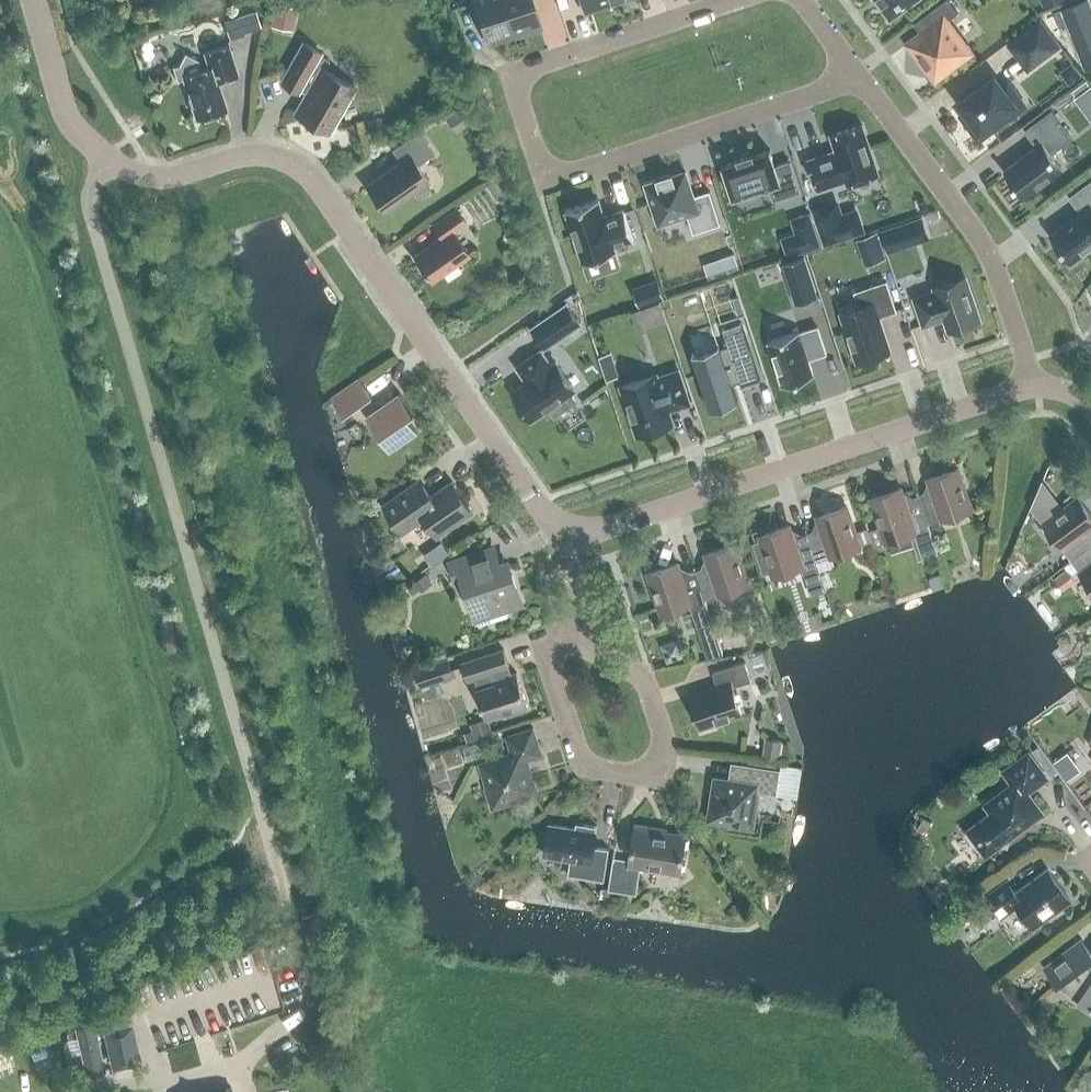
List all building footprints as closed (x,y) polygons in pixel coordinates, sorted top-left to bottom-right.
[(502,0),(473,0),(487,43),(514,34),(502,0)] [(514,34),(539,26),(531,0),(502,0),(514,34)] [(609,0),(580,0),(584,11),(610,2),(609,0)] [(889,19),(916,0),(875,0),(889,19)] [(908,43),(934,79),(969,52),(946,21),(957,13),(948,0),(944,0),(922,17),(930,27),(908,43)] [(1087,0),(1083,0),(1052,12),(1059,28),(1066,25),(1084,72),(1090,69),(1090,9),(1087,0)] [(292,24),(295,7),(276,3),(273,21),(292,24)] [(255,12),(238,17),(243,32),(259,27),(255,12)] [(1006,43),(1027,71),(1060,46),(1039,18),(1006,43)] [(295,114),(327,132),(354,86),(323,69),(328,60),(317,54),(319,52),(304,43),(281,82),(296,91),(297,88),(307,94),(295,114)] [(176,81),(183,78),(196,118),(225,109),(216,81),(237,74),(228,45),(204,53),(208,68),(200,71),(197,60),(185,54),(179,65),(172,68),(176,81)] [(967,112),(962,116),(978,138),(1001,122),(997,117),(1013,104),(994,78),(960,103),(967,112)] [(1087,79),(1072,91),(1076,96),(1074,98),(1090,120),(1090,85),(1087,79)] [(449,102),(431,114),(436,123),(454,110),(449,102)] [(460,129),(470,122),(460,108),(450,115),(460,129)] [(1024,131),(1036,147),(1003,171),(1023,198),(1062,170),(1050,153),(1071,138),(1051,111),(1024,131)] [(817,191),(844,182),(845,185),(877,175),(861,127),(830,137),(835,153),(808,162),(817,191)] [(418,132),(392,150),(400,162),(366,186),(384,212),(428,182),(416,165),(433,154),(418,132)] [(769,150),(767,150),(767,151),(753,155),(752,152),(737,157),(738,160),(724,165),(723,165),(722,165),(722,167),(723,167),(732,195),(732,197),(734,197),(734,196),(768,185),(773,200),(799,191),(789,162),(774,166),(769,152),(770,151),(769,150)] [(719,224),(708,191),(692,196),(684,172),(672,176),(671,173),(656,178),(656,179),(642,184),(647,199),(649,198),(658,224),(686,215),(692,233),(719,224)] [(496,201),(503,196),(494,181),(486,186),(496,201)] [(1090,246),(1090,181),(1068,198),(1079,214),(1050,236),(1069,263),(1090,246)] [(603,215),(597,198),(564,209),(581,261),(614,250),(613,245),(632,238),(622,209),(603,215)] [(835,205),(814,212),(824,244),(845,237),(835,205)] [(414,256),(431,281),(468,255),(452,232),(465,223),(455,208),(432,224),(441,237),(414,256)] [(790,219),(801,253),(820,246),(809,213),(790,219)] [(887,253),(905,247),(897,225),(880,231),(887,253)] [(724,274),(739,269),(734,254),(719,259),(724,274)] [(816,295),(804,257),(782,264),(795,302),(816,295)] [(948,332),(977,322),(961,276),(933,285),(935,288),(915,294),(924,320),(936,316),(936,313),(941,312),(947,331),(948,332)] [(888,350),(888,348),(887,346),(877,317),(896,311),(886,282),(855,292),(860,307),(841,313),(857,361),(880,353),(887,351),(888,350)] [(651,287),(650,283),(633,289),(638,306),(663,297),(659,284),(651,287)] [(531,328),(545,348),(579,324),(566,305),(531,328)] [(693,354),(691,355),(709,410),(711,410),(710,407),(735,399),(736,402),(737,401),(732,384),(739,382),(740,386),(742,386),(741,385),(758,379),(758,381),(759,380),(741,323),(740,324),(740,325),(723,330),(723,329),(722,329),(727,346),(720,348),(719,346),(718,346),(718,349),(694,357),(693,354)] [(826,353),(817,327),(799,333),(799,331),(767,341),(782,385),(813,375),(808,359),(826,353)] [(549,408),(554,415),(575,401),(570,393),(574,390),(555,362),(551,365),(540,350),(516,367),(521,375),(522,374),(527,381),(512,392),(531,420),(549,408)] [(671,423),(667,411),(689,403),(678,371),(656,378),(655,375),(622,386),(638,434),(654,429),(655,432),(668,427),(667,424),(671,423)] [(359,378),(330,398),(342,416),(371,396),(359,378)] [(379,436),(378,437),(388,451),(416,432),(406,418),(413,413),(399,393),(366,416),(379,436)] [(932,491),(918,495),(927,524),(970,510),(957,468),(927,478),(932,491)] [(382,505),(402,533),(424,519),(436,537),(472,512),(451,481),(426,499),(414,483),(382,505)] [(887,543),(886,539),(912,530),(921,556),(936,551),(927,524),(918,495),(903,500),(899,488),(870,497),(880,527),(886,543),(887,543)] [(1070,561),(1090,545),(1090,537),(1086,530),(1090,526),(1090,515),(1078,498),(1043,524),(1070,561)] [(820,528),(806,533),(817,562),(859,547),(845,506),(816,516),(820,528)] [(792,538),(788,525),(759,535),(760,539),(754,541),(764,572),(771,570),(773,577),(800,567),(809,592),(823,587),(825,591),(826,591),(819,571),(819,570),(817,562),(806,533),(792,538)] [(880,527),(868,531),(871,542),(873,547),(886,543),(880,527)] [(868,531),(866,528),(854,532),(859,546),(871,542),(868,531)] [(432,561),(451,554),(447,544),(428,551),(432,561)] [(709,566),(695,571),(704,600),(748,585),(734,544),(705,553),(709,566)] [(1070,561),(1090,589),(1090,545),(1070,561)] [(504,608),(520,603),(511,576),(506,577),(502,564),(491,568),(485,552),(451,564),(456,580),(463,578),(472,607),(484,603),(490,622),(507,617),(504,608)] [(704,600),(695,571),(681,575),(676,563),(647,573),(661,614),(689,605),(697,628),(712,623),(704,600)] [(1063,591),(1074,582),(1066,570),(1054,579),(1063,591)] [(425,574),(413,582),(420,592),(432,583),(425,574)] [(707,659),(722,654),(712,623),(697,628),(707,659)] [(502,717),(527,709),(516,673),(511,674),(503,650),(460,664),(466,680),(473,678),(477,689),(476,690),(485,718),(488,717),(501,713),(502,717)] [(414,669),(420,687),(454,676),(448,658),(414,669)] [(744,662),(711,673),(716,687),(688,697),(699,728),(741,714),(732,687),(750,681),(744,662)] [(475,740),(493,734),(488,717),(485,718),(469,723),(475,740)] [(532,728),(506,737),(512,754),(480,764),(487,788),(485,788),(492,809),(512,802),(512,800),(535,792),(524,760),(541,755),(532,728)] [(778,760),(781,740),(765,738),(762,757),(778,760)] [(1049,776),(1056,771),(1038,746),(1031,751),(1049,776)] [(982,806),(989,815),(967,831),(985,855),(997,846),(1007,848),(1009,837),(1028,823),(1026,819),(1039,810),(1026,793),(1046,778),(1028,753),(1003,771),(1013,784),(982,806)] [(1065,754),(1054,762),(1067,780),(1078,772),(1065,754)] [(731,824),(730,827),(752,830),(756,808),(753,808),(756,792),(776,795),(780,770),(741,764),(738,781),(713,777),(707,821),(731,824)] [(549,824),(544,856),(569,860),(567,875),(603,880),(608,849),(593,846),(596,827),(575,823),(574,829),(549,824)] [(607,890),(636,894),(640,867),(679,873),(685,835),(655,830),(655,827),(635,824),(629,860),(613,857),(607,890)] [(985,895),(1001,917),(1017,905),(1034,927),(1070,901),(1047,869),(1015,892),(1006,880),(985,895)] [(1058,983),(1078,997),(1090,1006),(1090,953),(1081,939),(1043,967),(1056,985),(1058,983)] [(129,1007),(102,1015),(116,1067),(144,1059),(129,1007)] [(76,1028),(87,1075),(103,1072),(92,1024),(76,1028)]
